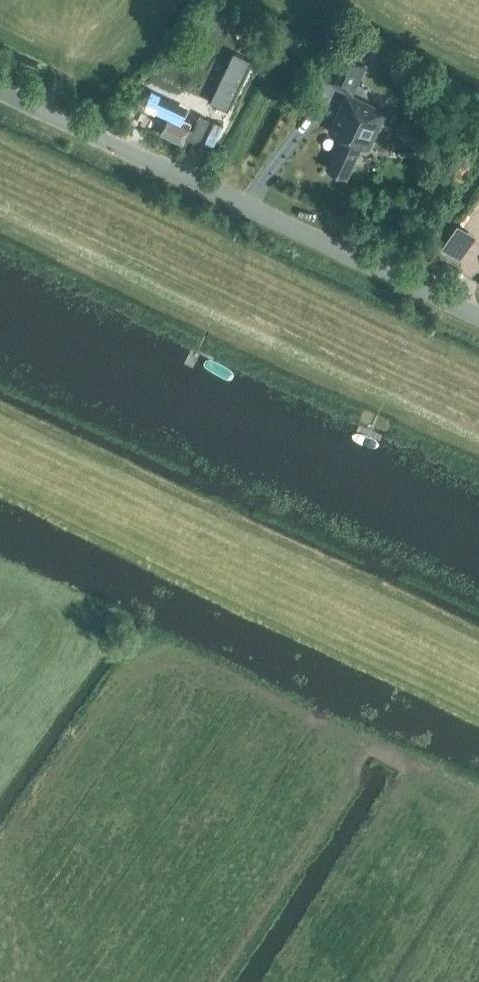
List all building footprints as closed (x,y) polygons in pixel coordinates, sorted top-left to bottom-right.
[(252,60),(234,51),(210,102),(228,110),(252,60)] [(368,149),(385,111),(351,95),(365,65),(337,52),(323,82),(346,92),(328,131),(342,137),(328,168),(346,176),(360,145),(368,149)] [(193,129),(190,128),(191,124),(169,113),(160,133),(182,143),(185,137),(198,143),(209,119),(200,115),(193,129)]
